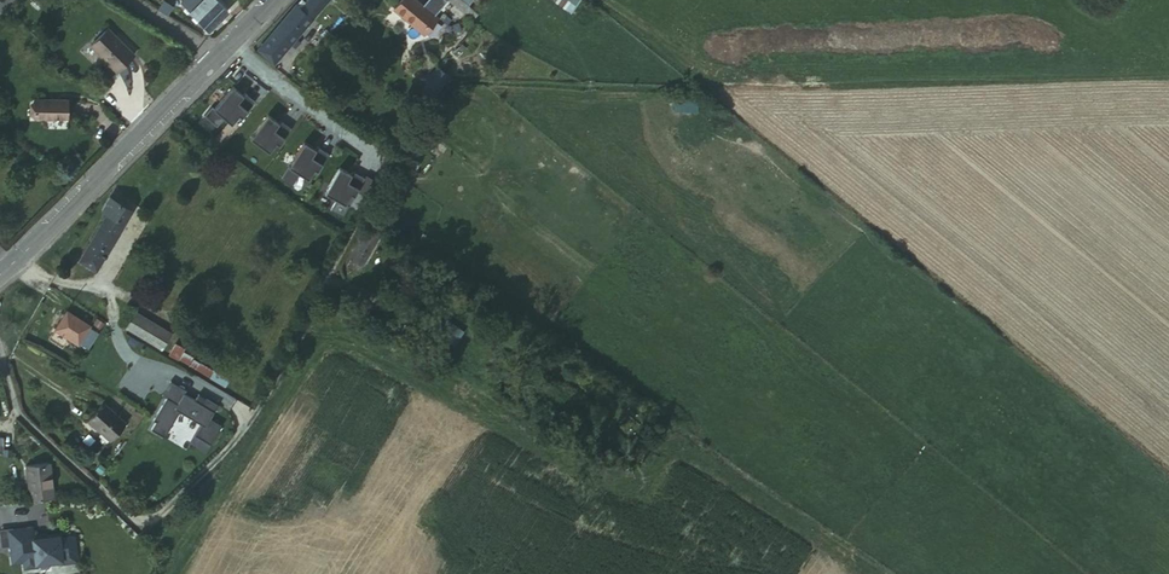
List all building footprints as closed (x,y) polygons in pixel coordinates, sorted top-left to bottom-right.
[(210,0),(188,0),(181,7),(207,33),(225,15),(210,0)] [(298,5),(292,1),(285,9),(255,46),(272,61),(324,0),(303,0),(298,5)] [(399,10),(421,37),(438,23),(454,10),(443,0),(442,0),(428,11),(419,0),(410,0),(399,10)] [(460,4),(462,1),(461,0),(448,0),(469,16),(471,12),(460,4)] [(571,9),(577,0),(558,0),(571,9)] [(164,2),(157,13),(164,19),(171,6),(164,2)] [(438,23),(421,37),(424,40),(440,26),(438,23)] [(139,59),(110,32),(95,50),(122,76),(139,59)] [(431,68),(444,78),(455,64),(441,54),(431,68)] [(416,89),(429,99),(444,78),(431,68),(416,89)] [(232,89),(213,111),(230,126),(238,117),(241,119),(254,103),(244,95),(242,97),(232,89)] [(71,103),(33,102),(33,121),(70,122),(71,103)] [(267,117),(249,140),(268,154),(275,144),(278,147),(290,130),(280,122),(278,125),(267,117)] [(303,142),(288,168),(307,179),(313,169),(316,171),(327,153),(316,147),(314,149),(303,142)] [(338,167),(324,193),(344,204),(350,194),(353,196),(363,177),(351,171),(350,174),(338,167)] [(130,213),(109,201),(100,214),(106,218),(79,264),(88,269),(91,265),(98,269),(130,213)] [(360,274),(380,237),(368,231),(348,267),(360,274)] [(432,329),(459,345),(467,333),(439,317),(432,329)] [(88,354),(98,339),(88,332),(89,331),(68,318),(56,336),(76,349),(79,348),(88,354)] [(152,324),(144,318),(135,333),(143,339),(152,324)] [(168,387),(159,401),(164,404),(174,410),(181,400),(183,397),(168,387)] [(89,395),(82,407),(99,418),(106,406),(89,395)] [(198,396),(196,399),(204,404),(206,401),(198,396)] [(164,439),(179,413),(201,426),(194,437),(210,446),(221,428),(209,421),(218,407),(206,401),(204,404),(196,399),(192,407),(181,400),(174,410),(164,404),(153,421),(156,423),(151,431),(164,439)] [(3,452),(10,452),(10,444),(3,444),(3,432),(0,432),(0,444),(3,444),(3,452)] [(43,502),(55,500),(50,466),(38,467),(42,498),(43,502)] [(42,498),(38,467),(29,469),(32,500),(42,498)] [(9,533),(13,566),(24,565),(25,571),(37,570),(36,567),(62,564),(62,567),(77,565),(74,540),(61,542),(61,537),(48,538),(48,540),(33,541),(32,530),(9,533)] [(0,534),(0,535),(2,552),(11,551),(9,533),(0,534)]
